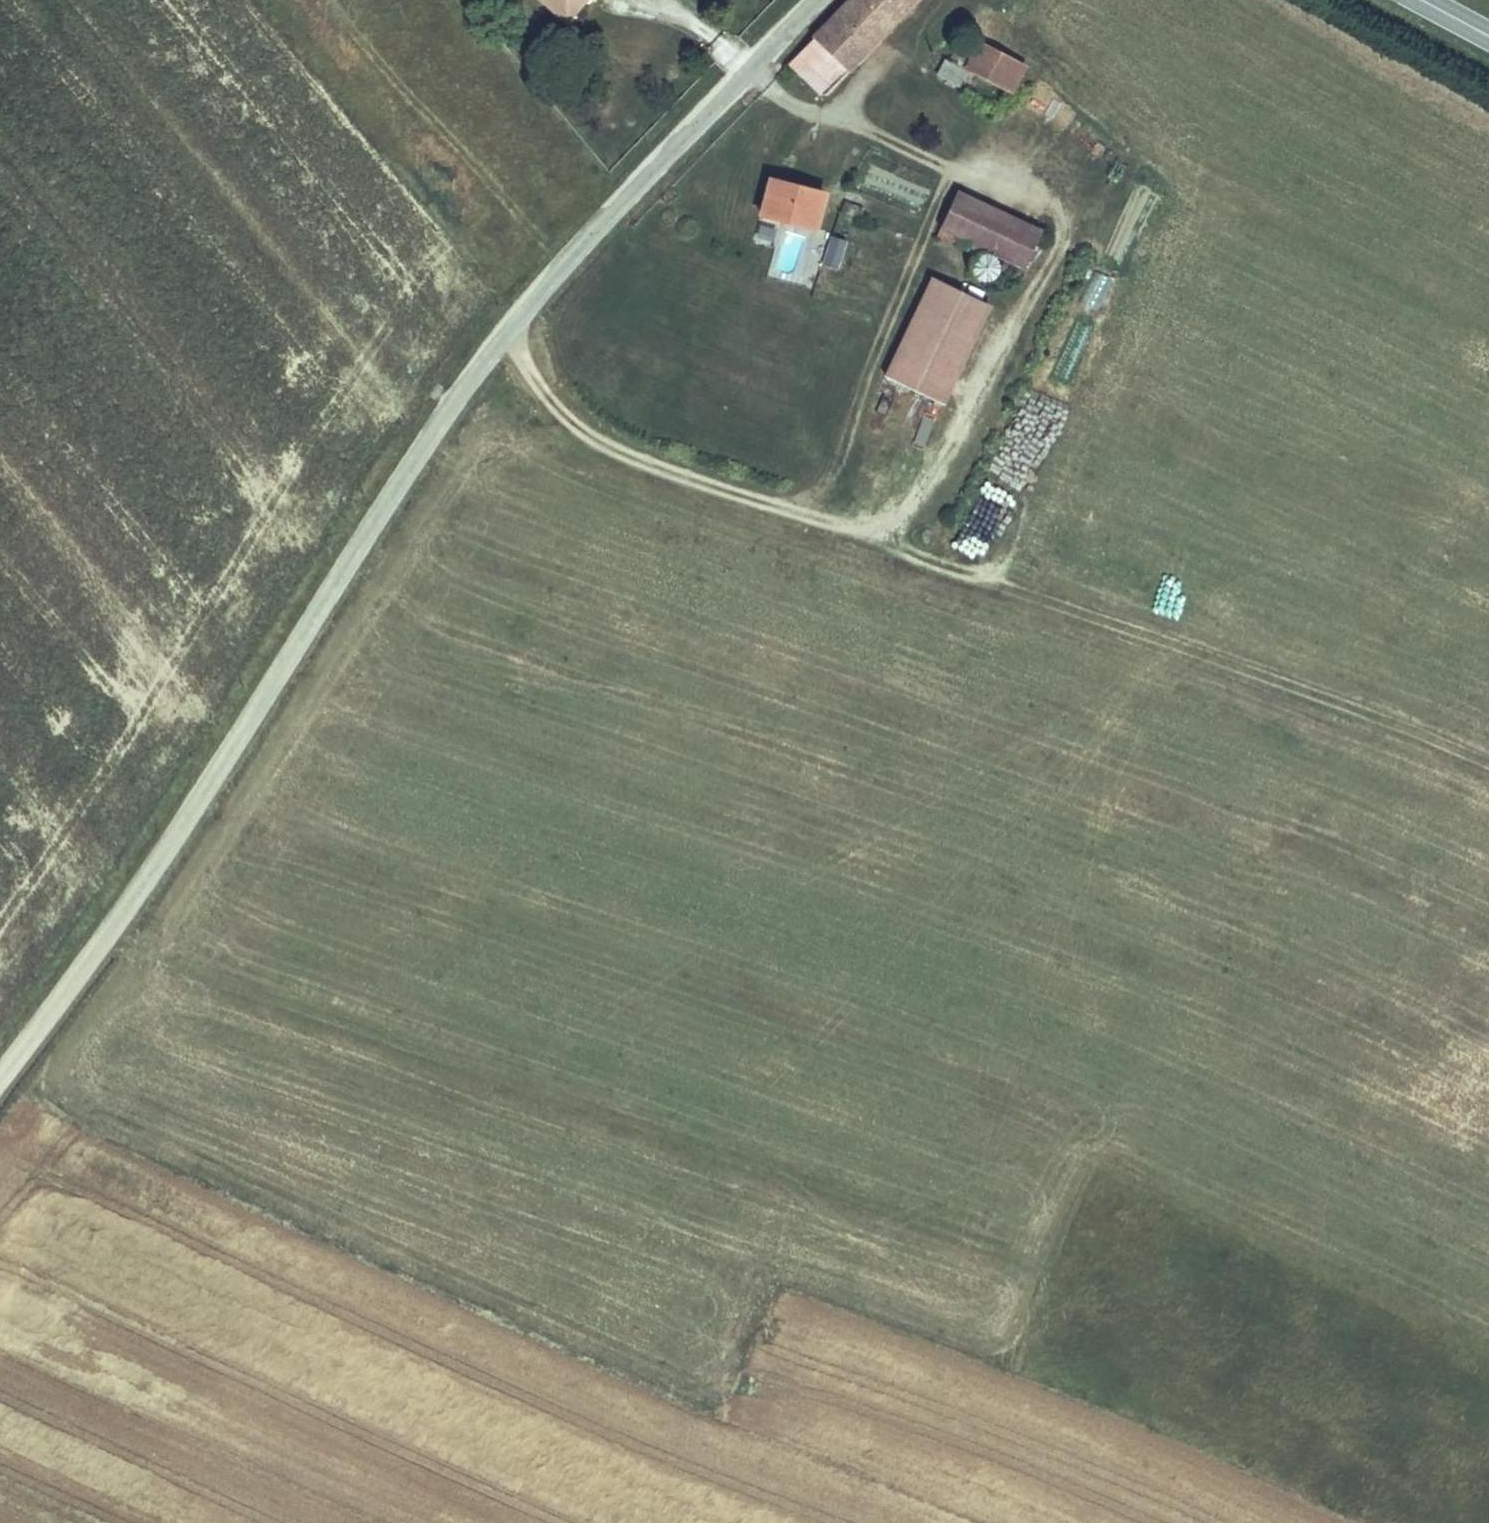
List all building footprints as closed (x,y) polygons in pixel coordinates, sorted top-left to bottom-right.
[(595,0),(537,0),(568,29),(595,0)] [(853,0),(851,0),(790,64),(808,82),(832,56),(848,71),(887,30),(881,26),(853,0)] [(881,26),(887,30),(916,0),(853,0),(881,26)] [(968,71),(1004,90),(1016,67),(979,47),(966,71),(968,71)] [(832,56),(808,82),(823,97),(848,71),(832,56)] [(966,71),(943,58),(936,73),(960,85),(968,71),(966,71)] [(767,184),(757,218),(811,231),(817,210),(812,208),(814,196),(767,184)] [(968,238),(978,244),(1018,265),(1038,228),(955,186),(936,221),(968,238)] [(962,248),(968,238),(936,221),(934,220),(929,229),(962,248)] [(774,280),(813,288),(818,263),(839,267),(844,239),(784,228),(774,280)] [(1077,303),(1097,311),(1112,277),(1093,269),(1077,303)] [(954,401),(994,304),(935,279),(895,376),(954,401)]
